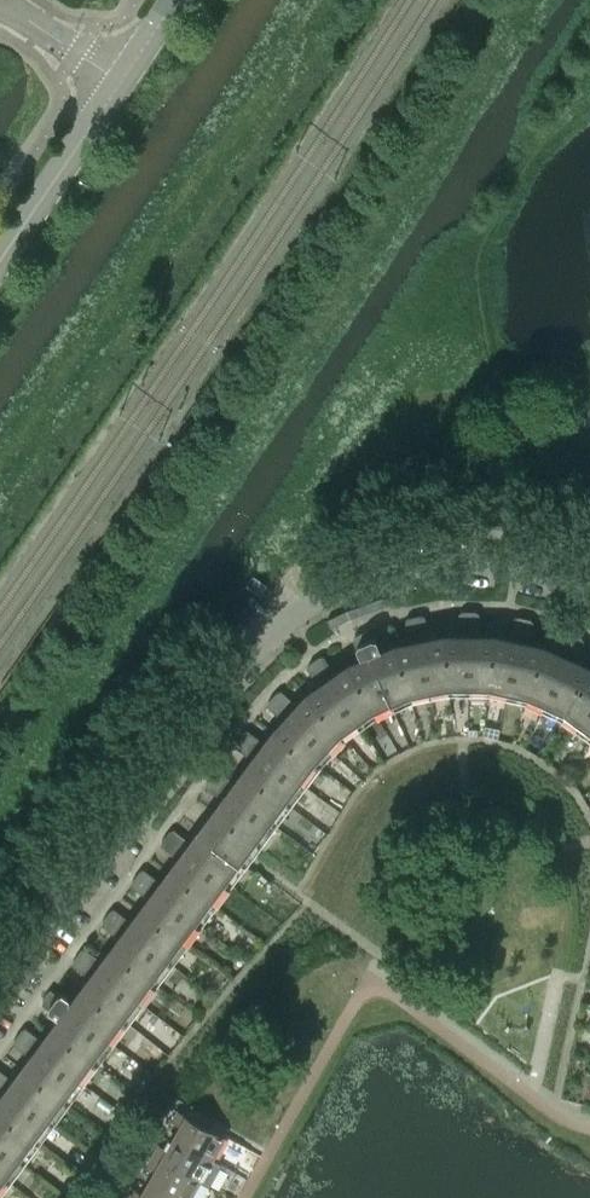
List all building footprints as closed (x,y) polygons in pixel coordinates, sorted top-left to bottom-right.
[(252,575),(245,584),(259,594),(266,585),(252,575)] [(370,600),(373,608),(384,604),(381,596),(370,600)] [(359,604),(363,612),(373,608),(370,600),(359,604)] [(360,613),(363,612),(359,604),(356,605),(348,609),(352,617),(360,613)] [(349,618),(352,617),(348,609),(345,610),(337,614),(341,622),(349,618)] [(459,623),(469,623),(469,611),(463,611),(459,614),(459,623)] [(469,623),(479,623),(479,614),(475,611),(469,611),(469,623)] [(330,627),(341,622),(337,614),(326,619),(330,627)] [(416,628),(426,626),(425,617),(420,615),(414,616),(416,628)] [(406,630),(416,628),(414,616),(408,617),(404,621),(406,630)] [(511,627),(521,629),(524,618),(518,616),(513,618),(511,627)] [(521,629),(531,631),(533,622),(529,619),(524,618),(521,629)] [(469,635),(469,623),(459,623),(459,632),(463,635),(469,635)] [(479,632),(479,623),(469,623),(469,635),(474,635),(479,632)] [(426,626),(416,628),(419,640),(424,638),(428,635),(426,626)] [(519,641),(521,629),(511,627),(509,636),(513,639),(519,641)] [(416,628),(406,630),(408,639),(413,641),(419,640),(416,628)] [(364,655),(376,650),(379,646),(375,638),(370,637),(367,629),(355,634),(352,639),(359,655),(364,655)] [(529,640),(531,631),(521,629),(519,641),(524,642),(529,640)] [(561,642),(571,646),(576,635),(571,633),(565,634),(561,642)] [(571,646),(580,650),(584,642),(581,637),(576,635),(571,646)] [(428,689),(448,685),(444,639),(420,644),(428,689)] [(444,639),(448,685),(468,685),(469,640),(444,639)] [(488,685),(493,640),(469,640),(468,685),(488,685)] [(493,640),(488,685),(508,690),(517,645),(493,640)] [(566,657),(571,646),(561,642),(558,650),(561,654),(566,657)] [(395,649),(409,693),(428,689),(420,644),(395,649)] [(527,694),(541,651),(517,645),(508,690),(527,694)] [(576,659),(580,650),(571,646),(566,657),(571,659),(576,659)] [(372,659),(391,701),(409,693),(395,649),(372,659)] [(541,651),(527,694),(545,702),(564,661),(541,651)] [(320,670),(328,664),(323,656),(318,657),(313,660),(320,670)] [(372,709),(391,701),(372,659),(350,669),(372,709)] [(311,676),(320,670),(313,660),(308,663),(306,668),(311,676)] [(563,711),(587,672),(564,661),(545,702),(563,711)] [(328,664),(320,670),(327,679),(331,676),(334,671),(328,664)] [(356,720),(372,709),(350,669),(329,683),(356,720)] [(320,670),(311,676),(317,683),(322,683),(327,679),(320,670)] [(563,711),(580,723),(589,709),(589,674),(587,672),(563,711)] [(309,698),(340,732),(356,720),(329,683),(309,698)] [(280,705),(287,697),(280,691),(276,692),(272,697),(280,705)] [(273,712),(280,705),(272,697),(268,701),(266,706),(273,712)] [(287,697),(280,705),(289,713),(293,708),(294,703),(287,697)] [(326,746),(340,732),(309,698),(293,716),(326,746)] [(280,705),(273,712),(280,718),(285,717),(289,713),(280,705)] [(580,723),(589,731),(589,709),(580,723)] [(276,734),(313,761),(326,746),(293,716),(276,734)] [(248,744),(254,736),(247,730),(242,732),(238,737),(248,744)] [(298,781),(313,761),(276,734),(261,754),(298,781)] [(254,736),(248,744),(257,751),(261,746),(262,741),(254,736)] [(242,752),(248,744),(238,737),(235,741),(234,746),(242,752)] [(248,744),(242,752),(249,758),(254,755),(257,751),(248,744)] [(247,774),(283,801),(298,781),(261,754),(247,774)] [(218,783),(225,775),(217,769),(212,772),(209,776),(218,783)] [(269,821),(283,801),(247,774),(232,793),(269,821)] [(225,775),(218,783),(228,790),(231,786),(232,781),(225,775)] [(212,792),(218,783),(209,776),(206,781),(205,786),(212,792)] [(218,783),(212,792),(220,797),(225,795),(228,790),(218,783)] [(217,813),(254,840),(269,821),(232,793),(217,813)] [(243,855),(254,840),(217,813),(206,828),(202,834),(239,861),(243,855)] [(174,843),(180,835),(173,830),(168,831),(164,836),(174,843)] [(224,880),(239,861),(202,834),(187,853),(224,880)] [(180,835),(174,843),(183,850),(187,846),(187,840),(180,835)] [(168,851),(174,843),(164,836),(161,841),(160,846),(168,851)] [(174,843),(168,851),(175,857),(180,855),(183,850),(174,843)] [(173,873),(209,900),(224,880),(187,853),(173,873)] [(144,883),(151,874),(143,869),(138,871),(135,876),(144,883)] [(195,920),(209,900),(173,873),(158,893),(195,920)] [(151,874),(144,883),(154,890),(157,885),(158,880),(151,874)] [(138,891),(144,883),(135,876),(131,880),(131,885),(138,891)] [(144,883),(138,891),(146,897),(151,894),(154,890),(144,883)] [(143,913),(180,940),(195,920),(158,893),(143,913)] [(115,922),(121,914),(114,908),(109,911),(105,915),(115,922)] [(165,960),(180,940),(143,913),(128,932),(165,960)] [(121,914),(115,922),(125,929),(128,925),(129,920),(121,914)] [(109,931),(115,922),(105,915),(102,920),(101,925),(109,931)] [(115,922),(109,931),(116,936),(121,934),(125,929),(115,922)] [(114,952),(150,979),(165,960),(128,932),(114,952)] [(86,962),(92,953),(84,948),(80,950),(76,955),(86,962)] [(136,999),(150,979),(114,952),(99,972),(136,999)] [(28,964),(35,969),(43,958),(36,953),(28,964)] [(92,953),(86,962),(95,969),(99,964),(99,959),(92,953)] [(79,970),(86,962),(76,955),(73,959),(72,964),(79,970)] [(86,962),(79,970),(87,976),(92,974),(95,969),(86,962)] [(27,980),(35,969),(28,964),(20,975),(27,980)] [(84,992),(121,1019),(136,999),(99,972),(84,992)] [(12,986),(19,991),(27,980),(20,975),(12,986)] [(10,1002),(19,991),(12,986),(3,997),(10,1002)] [(56,994),(52,991),(49,989),(42,998),(42,1004),(55,1015),(60,1013),(68,1002),(68,997),(61,992),(56,994)] [(106,1039),(121,1019),(84,992),(69,1011),(106,1039)] [(55,1031),(92,1059),(106,1039),(69,1011),(55,1031)] [(26,1041),(33,1033),(25,1028),(20,1030),(17,1034),(26,1041)] [(77,1078),(92,1059),(55,1031),(40,1051),(77,1078)] [(33,1033),(26,1041),(36,1048),(39,1044),(40,1039),(33,1033)] [(20,1050),(26,1041),(17,1034),(13,1039),(13,1044),(20,1050)] [(26,1041),(20,1050),(28,1055),(33,1053),(36,1048),(26,1041)] [(25,1071),(62,1098),(77,1078),(40,1051),(25,1071)] [(47,1118),(62,1098),(25,1071),(10,1091),(47,1118)] [(0,1077),(0,1083),(7,1088),(10,1083),(11,1078),(3,1072),(0,1077)] [(32,1138),(47,1118),(10,1091),(0,1105),(0,1114),(32,1138)] [(178,1109),(172,1120),(185,1127),(178,1140),(212,1159),(212,1158),(225,1136),(211,1128),(212,1126),(194,1116),(193,1118),(178,1109)] [(32,1138),(0,1114),(0,1145),(18,1158),(32,1138)] [(222,1164),(212,1158),(212,1159),(178,1140),(172,1151),(158,1144),(152,1155),(199,1181),(200,1181),(209,1186),(222,1164)] [(3,1178),(18,1158),(0,1145),(0,1175),(3,1178)] [(178,1197),(190,1197),(199,1181),(152,1155),(147,1164),(160,1171),(153,1184),(178,1197)] [(153,1184),(146,1195),(134,1188),(128,1197),(178,1197),(153,1184)]
